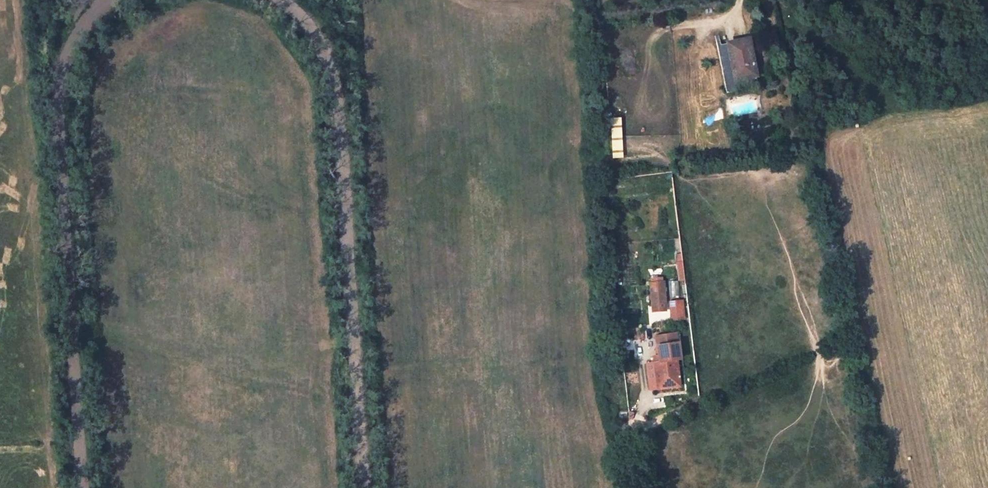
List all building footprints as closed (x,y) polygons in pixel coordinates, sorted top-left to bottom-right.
[(758,87),(747,40),(715,47),(725,93),(758,87)] [(613,158),(624,157),(623,123),(611,124),(613,158)] [(648,284),(651,312),(663,310),(659,283),(648,284)] [(681,321),(680,314),(679,306),(669,307),(671,322),(681,321)] [(655,337),(656,346),(676,343),(675,334),(655,337)] [(676,343),(656,346),(659,361),(652,362),(656,389),(679,386),(676,359),(678,359),(676,343)]
